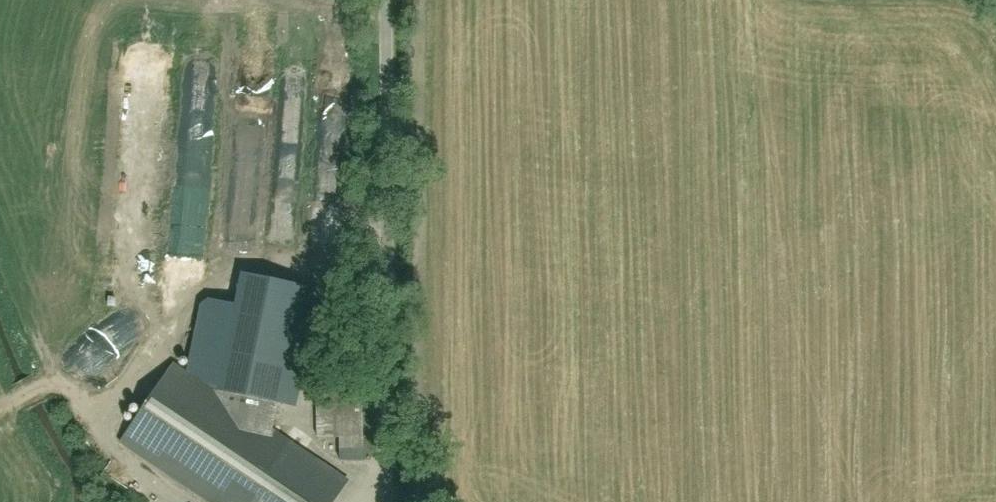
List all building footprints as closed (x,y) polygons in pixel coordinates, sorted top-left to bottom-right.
[(361,486),(283,432),(287,408),(306,412),(329,295),(244,279),(239,309),(207,303),(194,371),(183,363),(125,446),(206,501),(350,501),(361,486)] [(319,444),(345,444),(345,463),(369,463),(370,400),(320,399),(319,444)]
